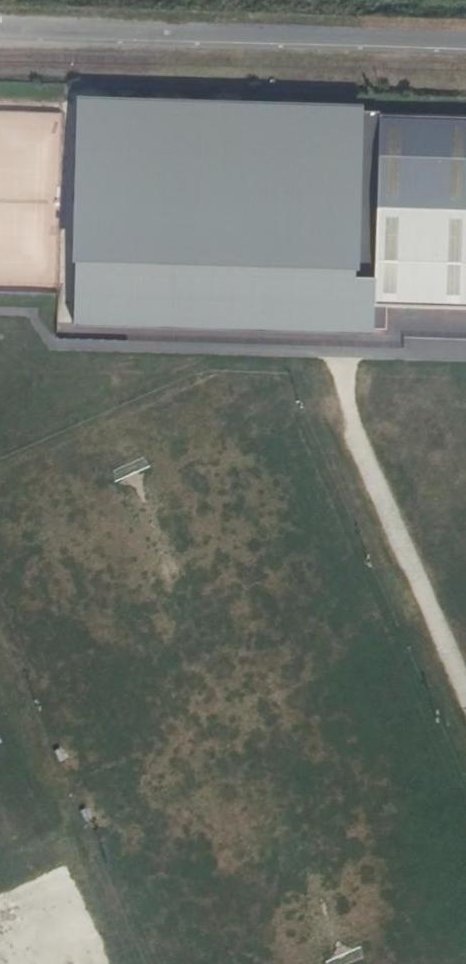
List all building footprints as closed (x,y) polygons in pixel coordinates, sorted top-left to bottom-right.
[(80,104),(73,322),(387,332),(388,308),(465,310),(465,117),(379,114),(374,279),(360,278),(366,114),(80,104)]
